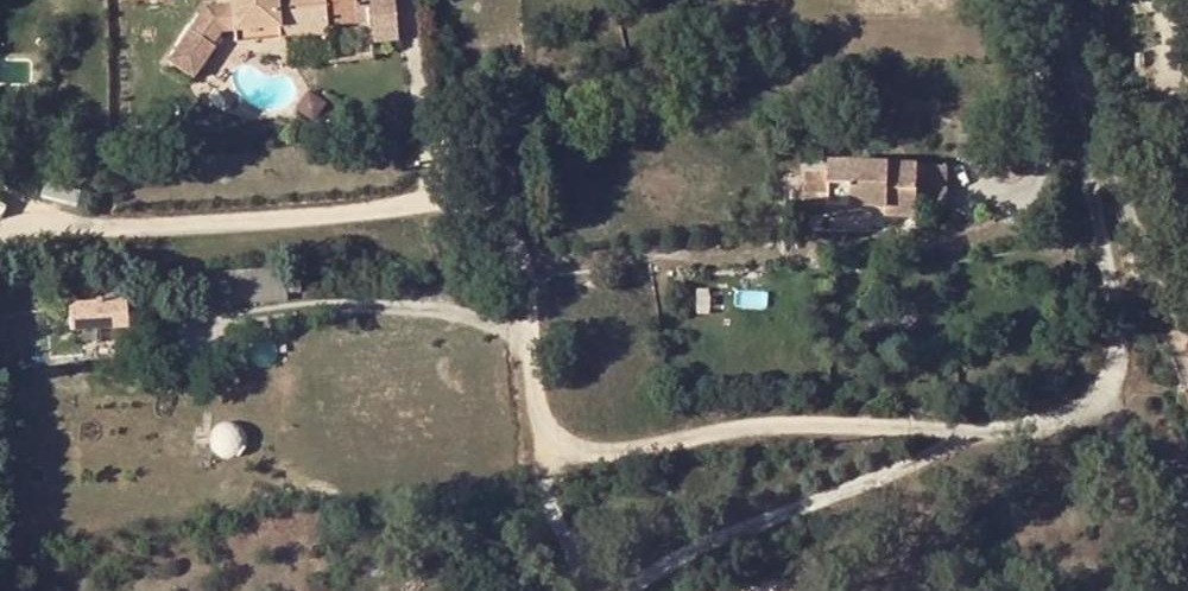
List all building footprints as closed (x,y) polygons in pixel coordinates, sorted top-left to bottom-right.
[(241,29),(279,25),(281,35),(326,32),(326,23),(354,20),(352,0),(238,0),(238,2),(213,4),(176,60),(201,76),(222,46),(217,43),(228,30),(241,29)] [(354,20),(366,19),(369,40),(396,37),(393,0),(352,0),(354,20)] [(712,90),(710,98),(726,103),(728,95),(712,90)] [(827,204),(868,205),(885,205),(886,216),(915,217),(915,206),(944,207),(945,166),(829,163),(828,175),(803,174),(804,212),(827,214),(827,204)] [(827,204),(827,214),(827,228),(867,229),(868,205),(827,204)] [(127,326),(125,301),(69,305),(70,330),(107,327),(127,326)]
